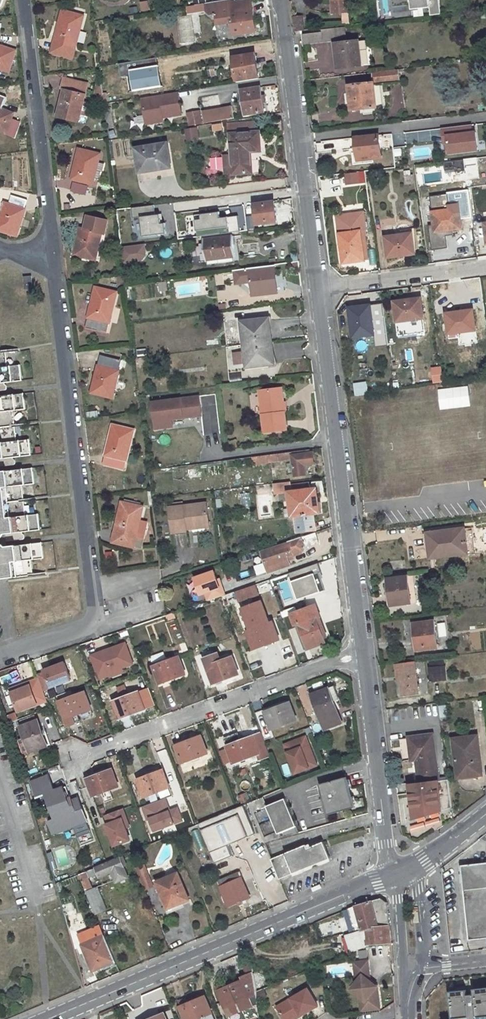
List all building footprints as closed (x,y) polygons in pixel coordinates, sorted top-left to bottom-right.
[(187,6),(188,13),(196,12),(207,10),(207,11),(211,14),(216,13),(218,24),(231,22),(233,35),(256,31),(251,1),(231,4),(230,0),(224,0),(217,1),(213,2),(209,3),(203,4),(187,6)] [(347,0),(330,0),(332,14),(348,12),(347,0)] [(439,14),(438,0),(391,0),(393,13),(412,12),(413,18),(423,17),(423,15),(439,14)] [(141,11),(149,10),(147,1),(139,2),(141,11)] [(366,7),(349,9),(350,17),(367,16),(366,7)] [(62,11),(52,52),(72,57),(83,16),(62,11)] [(302,17),(291,18),(293,32),(304,31),(302,17)] [(322,33),(302,35),(303,45),(344,40),(343,28),(321,31),(322,33)] [(357,41),(334,44),(337,68),(360,65),(357,41)] [(15,51),(0,46),(0,69),(8,72),(15,51)] [(255,54),(233,58),(237,83),(259,79),(255,54)] [(397,69),(371,72),(372,83),(348,86),(351,110),(376,107),(373,85),(399,82),(397,69)] [(103,93),(100,94),(100,100),(103,99),(104,104),(108,103),(107,92),(129,89),(127,74),(107,77),(108,83),(102,84),(103,93)] [(64,87),(57,117),(78,122),(88,85),(64,79),(62,87),(64,87)] [(102,84),(96,85),(94,94),(100,94),(103,93),(102,84)] [(260,88),(240,91),(242,100),(243,110),(244,115),(264,112),(260,88)] [(178,92),(142,98),(147,124),(158,122),(158,118),(162,117),(182,114),(178,92)] [(232,106),(202,111),(204,123),(233,118),(232,106)] [(11,119),(13,113),(0,108),(0,131),(14,137),(20,122),(11,119)] [(187,113),(189,126),(202,123),(200,111),(187,113)] [(442,155),(476,153),(475,126),(440,128),(442,155)] [(186,141),(199,139),(197,128),(184,129),(186,141)] [(252,173),(250,151),(260,150),(259,133),(230,134),(233,175),(252,173)] [(379,135),(354,138),(355,149),(359,149),(360,157),(372,155),(372,159),(381,158),(379,135)] [(167,144),(136,149),(139,171),(160,168),(160,169),(166,169),(166,166),(171,165),(167,144)] [(359,149),(355,149),(356,161),(372,159),(372,155),(360,157),(359,149)] [(79,150),(72,179),(92,184),(100,155),(79,150)] [(464,160),(452,161),(453,168),(465,167),(464,162),(464,160)] [(358,184),(357,173),(347,174),(347,185),(358,184)] [(72,190),(85,193),(87,186),(73,183),(72,190)] [(276,215),(275,210),(273,193),(230,199),(231,203),(233,203),(234,208),(246,207),(254,205),(257,225),(276,223),(276,215)] [(0,217),(0,230),(17,235),(27,200),(11,195),(8,204),(5,202),(0,217)] [(460,228),(459,222),(457,201),(431,205),(434,232),(460,228)] [(140,236),(163,235),(162,213),(154,214),(153,207),(132,207),(132,217),(139,217),(140,236)] [(365,231),(362,213),(347,215),(348,223),(337,224),(339,234),(342,257),(353,255),(354,259),(363,258),(359,232),(365,231)] [(239,232),(238,217),(218,218),(218,214),(194,215),(194,231),(228,229),(229,233),(239,232)] [(348,223),(347,215),(336,216),(337,224),(348,223)] [(81,228),(74,254),(95,260),(101,234),(104,234),(108,221),(88,216),(85,229),(81,228)] [(414,253),(413,247),(411,234),(412,232),(411,230),(400,232),(400,235),(384,237),(387,257),(414,253)] [(233,237),(204,240),(206,260),(236,257),(234,245),(233,237)] [(145,263),(145,246),(121,246),(122,263),(145,263)] [(363,261),(363,258),(354,259),(353,255),(342,257),(342,263),(363,261)] [(274,265),(249,268),(252,296),(277,293),(274,265)] [(95,288),(86,328),(107,333),(116,293),(95,288)] [(419,298),(401,301),(393,302),(395,321),(422,318),(419,298)] [(358,309),(348,310),(352,338),(374,335),(370,311),(358,313),(358,309)] [(471,310),(454,312),(455,319),(446,320),(448,338),(458,337),(457,332),(474,330),(471,310)] [(266,319),(241,322),(244,345),(271,342),(270,332),(267,332),(266,319)] [(271,342),(244,345),(247,368),(272,364),(270,351),(273,351),(271,342)] [(4,382),(22,381),(20,365),(8,367),(6,367),(4,352),(0,352),(0,390),(8,390),(7,384),(4,385),(4,382)] [(101,356),(92,393),(113,398),(122,361),(101,356)] [(432,384),(442,383),(441,366),(430,367),(432,384)] [(162,370),(152,371),(153,379),(162,378),(162,370)] [(352,383),(354,397),(367,395),(365,382),(352,383)] [(437,389),(439,410),(469,407),(468,387),(437,389)] [(265,414),(262,415),(264,432),(286,429),(281,388),(262,391),(265,414)] [(17,464),(16,459),(13,459),(13,457),(31,455),(29,439),(17,441),(15,441),(11,411),(14,411),(25,409),(23,393),(0,396),(0,466),(17,464)] [(199,396),(152,401),(155,428),(165,427),(164,421),(165,419),(171,418),(201,415),(199,396)] [(164,421),(165,427),(172,426),(171,418),(165,419),(164,421)] [(113,425),(102,465),(123,470),(133,430),(113,425)] [(236,440),(229,441),(230,449),(237,448),(236,440)] [(291,452),(253,457),(254,464),(292,459),(295,476),(305,475),(305,471),(309,471),(308,464),(313,463),(312,454),(292,456),(291,452)] [(7,534),(8,541),(26,539),(25,533),(23,534),(22,532),(40,530),(38,514),(26,516),(23,516),(20,485),(23,485),(34,484),(33,468),(0,472),(0,535),(7,534)] [(290,482),(282,483),(283,492),(291,492),(290,485),(290,482)] [(282,483),(274,484),(275,493),(283,492),(282,483)] [(316,531),(314,514),(315,514),(312,490),(311,491),(310,483),(290,485),(291,492),(292,491),(293,501),(290,501),(291,508),(295,508),(295,516),(297,533),(316,531)] [(317,490),(312,490),(315,514),(320,513),(317,490)] [(121,502),(113,541),(141,547),(143,538),(136,537),(142,506),(121,502)] [(187,529),(186,525),(209,522),(206,503),(170,508),(173,532),(187,530),(187,529)] [(462,528),(426,533),(429,551),(429,558),(466,553),(463,531),(462,528)] [(471,530),(463,531),(466,553),(474,552),(471,530)] [(306,549),(305,547),(318,543),(315,532),(287,542),(287,543),(263,551),(262,550),(261,551),(268,572),(289,565),(286,556),(295,553),(296,554),(303,552),(302,550),(306,549)] [(29,560),(32,559),(43,558),(42,543),(1,547),(0,547),(0,579),(31,575),(29,560)] [(281,609),(326,590),(315,563),(270,582),(281,609)] [(215,569),(192,577),(200,603),(224,595),(215,569)] [(266,573),(234,581),(233,576),(222,578),(226,594),(222,595),(225,605),(252,599),(249,585),(268,581),(266,573)] [(406,576),(387,579),(390,606),(410,604),(406,576)] [(316,604),(290,614),(294,625),(298,624),(307,649),(325,642),(321,631),(325,630),(320,616),(321,616),(316,604)] [(260,622),(253,625),(255,628),(247,631),(253,649),(279,640),(272,621),(261,625),(260,622)] [(433,621),(412,623),(416,651),(437,648),(433,621)] [(437,624),(438,638),(446,637),(445,623),(437,624)] [(89,654),(97,682),(125,673),(124,669),(133,666),(126,642),(89,654)] [(161,653),(150,657),(153,666),(164,662),(161,653)] [(232,657),(220,661),(211,656),(204,659),(213,684),(239,675),(232,657)] [(179,657),(164,662),(153,666),(160,684),(185,674),(179,657)] [(413,662),(395,664),(396,674),(399,674),(402,694),(417,693),(413,662)] [(444,667),(429,668),(430,682),(445,680),(444,667)] [(30,686),(11,693),(18,712),(47,701),(39,679),(29,683),(30,686)] [(29,683),(10,690),(11,693),(30,686),(29,683)] [(335,686),(329,688),(332,695),(334,694),(337,700),(340,699),(335,686)] [(342,723),(334,701),(337,700),(334,694),(332,695),(329,688),(312,694),(325,730),(342,723)] [(72,693),(65,695),(67,699),(59,701),(66,719),(92,710),(85,692),(73,696),(72,693)] [(126,693),(120,695),(121,698),(113,701),(120,719),(145,709),(138,692),(127,696),(126,693)] [(278,704),(271,706),(273,709),(265,712),(271,729),(297,720),(290,702),(279,706),(278,704)] [(35,720),(21,726),(25,736),(19,739),(24,754),(47,746),(39,725),(37,726),(35,720)] [(238,733),(224,738),(233,764),(258,754),(260,759),(270,755),(262,732),(241,740),(238,733)] [(431,735),(408,738),(410,759),(416,759),(418,783),(437,781),(431,735)] [(188,737),(182,740),(183,742),(175,745),(182,763),(207,753),(201,736),(189,740),(188,737)] [(293,750),(287,752),(295,773),(316,766),(306,736),(291,742),(293,750)] [(476,736),(452,739),(457,776),(471,774),(472,776),(481,775),(476,736)] [(291,742),(284,744),(287,752),(293,750),(291,742)] [(183,772),(200,767),(198,759),(180,765),(183,772)] [(284,775),(290,774),(288,764),(281,765),(284,775)] [(119,787),(112,769),(87,779),(93,796),(119,787)] [(150,771),(144,773),(145,776),(137,779),(144,797),(169,787),(163,770),(151,774),(150,771)] [(346,777),(319,784),(327,815),(354,808),(346,777)] [(447,780),(437,781),(418,783),(409,785),(413,820),(452,808),(447,780)] [(73,813),(69,802),(72,801),(70,794),(66,796),(63,788),(40,797),(45,810),(51,808),(55,820),(73,813)] [(276,792),(263,797),(266,806),(279,801),(276,792)] [(141,807),(151,834),(183,822),(177,806),(169,809),(165,798),(141,807)] [(126,818),(123,809),(105,815),(109,824),(106,824),(115,846),(130,840),(126,828),(122,819),(126,818)] [(283,809),(270,814),(280,838),(293,834),(283,809)] [(264,835),(274,832),(270,821),(260,824),(264,835)] [(260,840),(254,842),(259,854),(264,851),(260,840)] [(306,844),(271,859),(279,880),(330,859),(323,842),(307,848),(306,844)] [(267,888),(273,887),(280,885),(281,884),(279,880),(271,859),(267,851),(253,856),(267,888)] [(119,858),(79,875),(81,880),(86,891),(96,914),(106,910),(97,888),(92,890),(88,879),(99,874),(100,876),(112,872),(116,881),(127,876),(119,858)] [(460,866),(468,940),(485,938),(485,866),(485,863),(460,866)] [(146,869),(140,872),(147,890),(153,887),(146,869)] [(178,873),(157,882),(168,908),(189,900),(178,873)] [(238,873),(218,881),(221,887),(241,878),(238,873)] [(79,874),(56,884),(58,890),(81,880),(79,875),(79,874)] [(241,878),(221,887),(229,906),(249,898),(241,878)] [(368,948),(367,945),(391,942),(387,902),(381,898),(354,905),(347,908),(349,914),(355,932),(351,934),(346,935),(352,952),(364,948),(368,948)] [(76,909),(64,912),(70,934),(82,931),(76,909)] [(349,914),(345,915),(351,934),(355,932),(349,914)] [(338,919),(320,924),(322,936),(341,932),(338,919)] [(102,966),(100,962),(113,957),(105,936),(82,945),(92,971),(102,966)] [(113,957),(100,962),(102,966),(115,961),(113,957)] [(367,961),(353,963),(355,976),(359,979),(356,983),(351,989),(351,990),(359,996),(365,1001),(366,1010),(379,1009),(377,991),(371,986),(373,984),(369,981),(367,961)] [(256,992),(268,987),(263,970),(253,974),(253,973),(240,978),(241,981),(231,985),(230,982),(217,987),(228,1015),(243,1009),(247,1018),(252,1018),(259,1016),(256,992)] [(473,989),(473,994),(476,1018),(485,1018),(485,987),(473,989)] [(277,1006),(284,1018),(288,1018),(299,1013),(301,1015),(318,1006),(308,989),(277,1006)] [(448,992),(451,1018),(469,1017),(466,995),(466,990),(448,992)] [(473,994),(466,995),(469,1017),(469,1018),(476,1018),(473,994)] [(180,1007),(185,1018),(214,1018),(204,996),(198,999),(180,1007)] [(197,997),(178,1004),(180,1007),(198,999),(197,997)]
